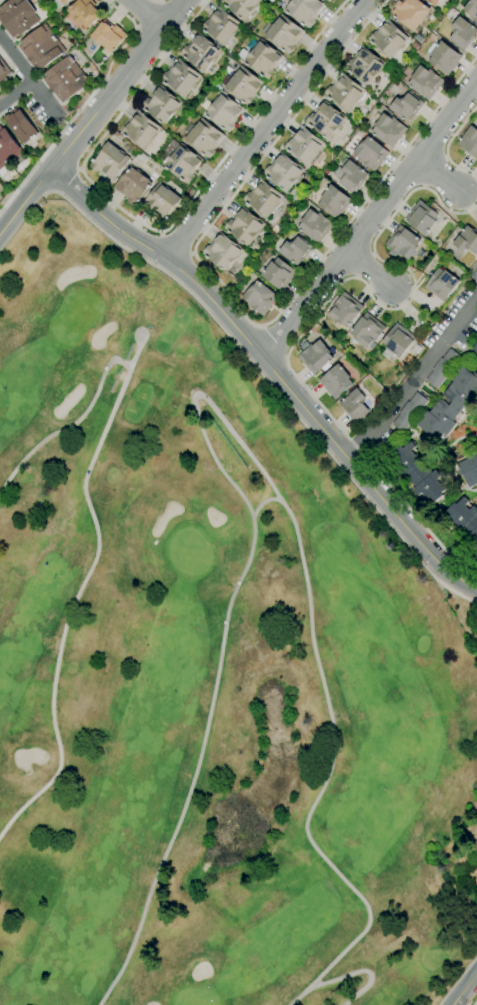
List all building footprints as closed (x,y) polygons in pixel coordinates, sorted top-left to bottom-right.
[(12,39),(0,23),(0,11),(0,7),(9,0),(24,0),(27,0),(37,12),(34,14),(39,21),(19,36),(18,34),(12,39)] [(67,10),(78,0),(89,0),(92,0),(96,5),(94,6),(102,15),(86,29),(82,24),(80,25),(67,10)] [(220,2),(222,0),(261,0),(245,21),(238,15),(237,17),(229,11),(230,10),(220,2)] [(286,7),(292,0),(317,0),(324,5),(315,16),(316,17),(314,21),(315,22),(310,29),(286,10),(287,7),(286,7)] [(394,6),(398,0),(401,3),(403,0),(420,0),(431,9),(413,32),(393,17),(395,15),(391,13),(396,7),(394,6)] [(462,10),(470,0),(476,0),(476,24),(468,17),(470,16),(462,10)] [(224,47),(215,40),(214,41),(209,37),(210,36),(204,31),(205,30),(201,27),(207,20),(208,21),(220,6),(242,24),(224,47)] [(291,54),(279,45),(277,48),(272,44),(273,43),(264,36),(265,35),(261,31),(268,22),(272,26),(281,13),(304,30),(296,42),(298,44),(291,54)] [(460,16),(476,29),(476,32),(474,36),(475,37),(464,51),(448,39),(454,32),(453,31),(454,29),(452,27),(460,16)] [(112,53),(90,36),(103,19),(113,27),(115,25),(121,30),(121,31),(126,36),(112,53)] [(389,60),(381,52),(380,54),(376,49),(377,48),(367,39),(375,31),(376,32),(378,29),(378,30),(388,19),(409,39),(403,46),(404,47),(399,53),(397,51),(389,60)] [(41,69),(39,66),(35,69),(28,60),(29,60),(27,58),(26,59),(19,49),(20,48),(19,47),(22,44),(20,42),(45,23),(66,50),(41,69)] [(205,72),(197,66),(196,68),(189,63),(189,62),(180,55),(181,54),(180,53),(185,46),(186,46),(187,45),(189,46),(199,32),(222,50),(205,72)] [(447,76),(428,61),(432,56),(430,54),(441,40),(462,57),(447,76)] [(268,80),(258,73),(257,74),(250,68),(250,67),(243,61),(254,47),(255,48),(260,41),(265,44),(267,43),(283,56),(272,70),(275,71),(268,80)] [(369,85),(362,80),(361,81),(353,76),(354,75),(345,68),(345,67),(350,59),(351,60),(352,59),(354,59),(363,47),(386,63),(380,70),(382,72),(378,77),(376,76),(369,85)] [(61,104),(43,81),(44,80),(43,78),(47,76),(45,74),(69,55),(91,84),(67,102),(66,101),(61,104)] [(7,79),(0,85),(0,58),(11,73),(6,77),(7,79)] [(184,99),(175,92),(174,93),(169,89),(170,88),(160,80),(161,79),(160,78),(166,72),(167,72),(169,69),(171,70),(179,59),(201,76),(184,99)] [(428,101),(408,85),(412,79),(410,77),(420,64),(428,71),(430,68),(445,81),(428,101)] [(248,107),(238,99),(237,100),(232,96),(233,95),(224,88),(225,87),(219,82),(225,74),(231,79),(236,72),(234,70),(238,65),(240,67),(241,65),(265,83),(254,97),(255,97),(248,107)] [(348,113),(339,106),(338,107),(334,103),(325,96),(327,93),(326,92),(330,86),(331,86),(333,83),(335,84),(343,73),(366,90),(362,96),(349,111),(348,113)] [(166,125),(158,119),(157,121),(150,115),(150,114),(140,107),(148,98),(150,99),(160,85),(183,102),(166,125)] [(407,123),(397,115),(397,114),(389,108),(397,97),(400,99),(402,97),(403,99),(408,93),(414,98),(415,96),(424,103),(413,117),(412,116),(407,123)] [(227,133),(221,128),(220,129),(211,121),(213,119),(206,114),(208,111),(207,110),(215,100),(216,101),(222,94),(227,98),(228,96),(244,109),(236,119),(237,120),(235,123),(234,124),(235,125),(229,132),(228,131),(227,133)] [(328,139),(322,134),(321,136),(315,130),(304,122),(312,112),(314,114),(324,102),(330,107),(331,105),(341,113),(340,115),(345,119),(342,123),(343,124),(337,131),(336,130),(328,139)] [(24,145),(5,119),(7,118),(5,115),(15,107),(18,111),(20,109),(39,133),(24,145)] [(145,151),(136,144),(135,146),(129,142),(131,140),(120,132),(127,123),(128,124),(129,122),(130,122),(139,111),(162,129),(145,151)] [(392,148),(387,144),(386,145),(371,132),(375,127),(373,125),(384,112),(393,120),(395,118),(408,129),(392,148)] [(208,159),(201,155),(202,153),(199,150),(197,152),(192,149),(193,147),(184,141),(201,118),(224,135),(216,145),(216,146),(214,149),(215,150),(214,151),(215,151),(210,159),(209,158),(208,159)] [(307,166),(299,159),(298,161),(293,157),(294,156),(283,148),(290,139),(291,139),(301,125),(325,144),(307,166)] [(1,177),(0,176),(0,126),(3,130),(4,129),(22,152),(7,164),(12,170),(1,177)] [(471,126),(476,130),(476,159),(476,160),(461,149),(462,148),(457,145),(471,126)] [(373,173),(358,161),(360,159),(352,153),(362,140),(364,141),(368,136),(389,152),(373,173)] [(113,181),(102,173),(102,174),(99,171),(97,173),(90,167),(91,166),(89,165),(94,159),(95,160),(110,141),(125,154),(130,158),(113,181)] [(188,185),(178,177),(177,178),(170,172),(171,170),(165,165),(167,163),(166,162),(174,152),(175,152),(181,145),(186,149),(187,147),(203,160),(192,174),(196,176),(188,185)] [(287,192),(280,186),(279,188),(272,182),(273,182),(262,173),(268,165),(270,167),(281,152),(304,170),(287,192)] [(354,195),(338,183),(340,180),(332,175),(338,166),(342,169),(349,160),(369,174),(354,195)] [(135,207),(134,206),(127,201),(126,200),(127,199),(124,197),(125,196),(113,187),(130,165),(136,170),(137,169),(142,172),(141,173),(150,180),(149,181),(153,184),(135,207)] [(267,219),(258,213),(257,214),(252,210),(253,208),(243,201),(243,200),(248,192),(249,193),(250,192),(252,190),(253,191),(261,179),(284,196),(279,202),(280,203),(275,210),(274,210),(267,219)] [(163,223),(155,216),(152,213),(142,205),(160,181),(183,199),(165,222),(163,222),(163,223)] [(337,220),(317,205),(321,199),(320,198),(331,183),(352,200),(337,220)] [(425,235),(404,219),(419,199),(438,214),(434,220),(436,221),(425,235)] [(248,247),(241,241),(240,242),(234,238),(236,236),(224,227),(231,218),(232,219),(233,218),(234,219),(243,207),(265,224),(248,247)] [(318,244),(298,228),(302,223),(300,221),(310,208),(317,213),(319,212),(334,224),(318,244)] [(409,260),(401,254),(400,256),(397,254),(393,259),(387,254),(391,250),(384,244),(399,224),(420,241),(416,246),(418,248),(409,260)] [(468,224),(476,231),(476,254),(476,255),(468,249),(467,251),(465,249),(462,252),(452,244),(468,224)] [(226,272),(219,266),(218,267),(211,262),(211,261),(202,254),(203,254),(202,253),(208,245),(208,246),(210,244),(212,246),(222,233),(243,249),(226,272)] [(297,267),(286,259),(287,258),(279,252),(287,241),(290,243),(291,241),(293,243),(299,236),(313,247),(302,261),(301,260),(297,267)] [(282,292),(260,275),(271,261),(273,262),(277,257),(297,272),(282,292)] [(442,302),(424,288),(439,268),(444,272),(445,270),(459,281),(442,302)] [(263,317),(252,308),(251,309),(247,306),(249,304),(241,298),(252,284),(253,285),(258,279),(279,297),(263,317)] [(347,328),(342,324),(341,326),(328,316),(335,307),(333,305),(344,291),(364,308),(347,328)] [(367,348),(354,338),(355,337),(349,333),(362,316),(363,317),(366,313),(385,327),(374,342),(372,341),(367,348)] [(389,361),(381,355),(386,348),(385,347),(386,346),(382,342),(396,323),(415,337),(399,358),(394,354),(389,361)] [(314,376),(297,357),(311,344),(313,346),(320,340),(331,352),(329,354),(333,358),(314,376)] [(436,389),(425,381),(433,370),(432,369),(441,358),(442,359),(450,348),(461,357),(436,389)] [(334,400),(318,382),(338,364),(350,377),(348,379),(352,384),(334,400)] [(475,372),(476,374),(476,398),(472,405),(471,404),(454,426),(455,427),(447,437),(445,435),(440,442),(438,441),(436,444),(426,436),(428,434),(417,425),(423,417),(422,416),(425,412),(426,413),(428,411),(429,412),(440,399),(450,406),(453,403),(443,395),(453,382),(451,380),(453,378),(452,377),(455,373),(456,374),(462,365),(473,374),(475,372)] [(355,424),(338,404),(357,388),(366,398),(363,401),(364,402),(363,403),(370,411),(355,424)] [(428,509),(412,490),(415,487),(405,475),(403,477),(387,459),(401,446),(403,449),(412,441),(426,457),(423,460),(433,472),(435,470),(449,486),(441,493),(444,496),(428,509)] [(455,461),(476,451),(476,484),(469,488),(463,475),(462,476),(455,461)] [(474,506),(476,508),(476,514),(476,550),(471,544),(474,541),(463,531),(459,535),(441,517),(455,502),(457,504),(464,497),(469,502),(470,501),(474,505),(474,506)]
